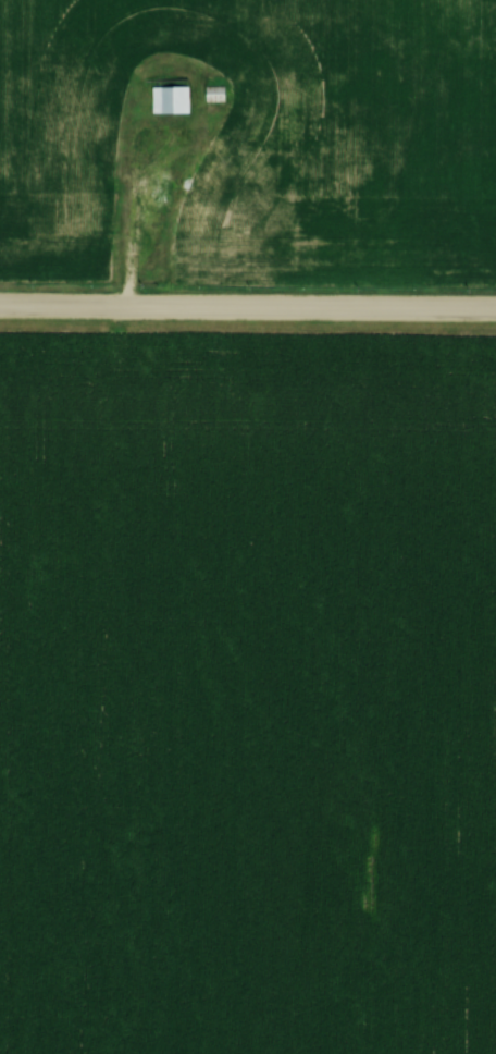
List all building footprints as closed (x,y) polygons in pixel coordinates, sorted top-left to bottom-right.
[(149,111),(187,111),(187,84),(149,84),(149,111)] [(204,100),(223,100),(223,84),(204,84),(204,100)] [(181,225),(192,226),(194,210),(182,209),(181,225)]
